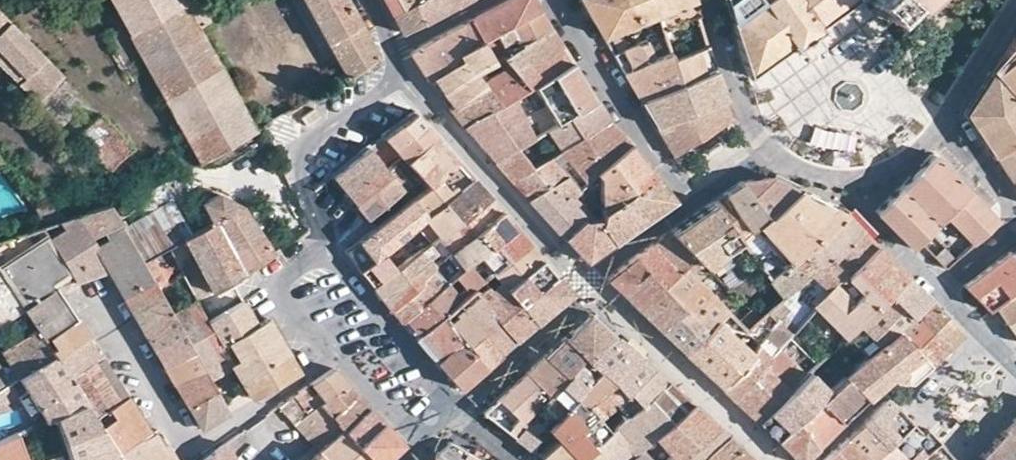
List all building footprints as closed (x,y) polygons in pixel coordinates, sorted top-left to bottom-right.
[(117,14),(166,102),(200,163),(255,132),(231,87),(197,26),(211,16),(201,0),(110,0),(117,14)] [(376,56),(345,0),(302,0),(334,58),(346,77),(376,56)] [(401,33),(448,7),(445,0),(383,0),(401,33)] [(531,0),(507,0),(469,21),(480,41),(493,34),(538,10),(531,0)] [(630,24),(619,0),(579,0),(601,36),(610,33),(630,24)] [(688,0),(619,0),(630,24),(642,20),(653,15),(688,0)] [(658,28),(696,15),(692,0),(688,0),(653,15),(657,27),(658,28)] [(854,0),(728,0),(724,3),(725,5),(728,5),(730,5),(732,5),(726,9),(747,76),(789,46),(791,50),(821,29),(818,25),(854,0)] [(870,3),(873,5),(877,1),(888,14),(885,17),(887,21),(891,17),(895,20),(897,17),(894,14),(906,2),(909,5),(912,3),(917,8),(915,10),(918,13),(921,9),(924,12),(928,10),(925,6),(931,0),(873,0),(870,3)] [(493,34),(504,54),(548,28),(538,10),(493,34)] [(62,76),(0,12),(0,65),(37,100),(62,76)] [(653,15),(642,20),(647,31),(657,27),(653,15)] [(480,41),(469,21),(409,53),(419,70),(426,81),(430,78),(458,60),(455,54),(480,41)] [(558,45),(548,28),(504,54),(499,57),(506,65),(514,74),(558,45)] [(472,72),(489,62),(499,57),(504,54),(493,34),(480,41),(455,54),(458,60),(430,78),(443,94),(452,106),(484,87),(498,105),(512,97),(530,86),(570,63),(558,45),(514,74),(506,65),(480,82),(472,72)] [(1011,40),(999,58),(1002,62),(989,74),(1015,104),(1015,44),(1011,40)] [(714,71),(706,46),(668,58),(667,54),(645,64),(638,45),(612,55),(639,101),(714,71)] [(593,100),(570,63),(530,86),(555,124),(593,100)] [(723,99),(714,71),(639,101),(654,127),(723,99)] [(1015,104),(989,74),(964,114),(992,156),(1015,139),(1015,104)] [(498,105),(484,87),(452,106),(447,109),(451,113),(463,126),(487,111),(488,112),(498,105)] [(516,149),(532,139),(512,97),(498,105),(488,112),(487,111),(463,126),(474,138),(492,160),(516,149)] [(654,127),(671,156),(732,118),(723,99),(654,127)] [(606,121),(593,100),(555,124),(545,131),(545,132),(557,151),(606,121)] [(810,131),(829,160),(861,139),(841,110),(810,131)] [(393,147),(423,124),(421,122),(414,113),(383,136),(393,147)] [(100,115),(76,138),(109,168),(131,146),(100,115)] [(593,172),(627,144),(606,121),(557,151),(549,156),(556,165),(563,160),(576,176),(570,182),(575,189),(593,175),(593,172)] [(430,132),(423,124),(393,147),(401,156),(404,160),(434,137),(430,132)] [(418,177),(426,187),(455,163),(446,152),(434,137),(404,160),(418,177)] [(992,156),(1012,188),(1015,184),(1015,139),(992,156)] [(671,201),(661,187),(627,144),(593,172),(593,175),(596,176),(596,193),(600,216),(598,221),(599,224),(597,226),(610,244),(671,201)] [(341,170),(331,177),(337,184),(354,204),(388,177),(383,171),(365,149),(341,170)] [(529,167),(524,158),(516,149),(492,160),(503,171),(511,181),(529,167)] [(972,244),(997,221),(930,154),(873,210),(910,249),(918,242),(944,216),(972,244)] [(564,176),(556,165),(549,156),(529,167),(511,181),(519,190),(527,199),(564,176)] [(466,174),(455,163),(426,187),(412,198),(426,215),(470,179),(466,174)] [(400,192),(409,185),(392,164),(383,171),(388,177),(400,192)] [(591,220),(570,198),(577,192),(575,189),(570,182),(564,176),(527,199),(534,206),(554,228),(561,237),(579,219),(583,222),(591,220)] [(796,190),(769,176),(740,182),(711,203),(738,241),(765,216),(768,217),(796,190)] [(400,192),(388,177),(354,204),(361,213),(367,220),(400,192)] [(473,183),(470,179),(426,215),(422,218),(422,219),(437,237),(487,198),(473,183)] [(826,235),(831,230),(796,190),(768,217),(765,216),(738,241),(745,251),(754,265),(767,281),(826,235)] [(243,272),(272,253),(242,208),(218,195),(216,196),(201,204),(212,223),(215,222),(243,272)] [(426,215),(412,198),(373,229),(344,252),(351,262),(358,270),(380,254),(422,219),(422,218),(426,215)] [(489,201),(487,198),(437,237),(435,238),(425,245),(433,254),(439,261),(448,254),(476,231),(498,212),(489,201)] [(738,241),(711,203),(669,232),(692,257),(681,267),(689,275),(694,271),(705,263),(738,241)] [(112,211),(108,204),(75,216),(90,239),(119,223),(112,211)] [(489,248),(514,229),(502,214),(498,212),(476,231),(489,248)] [(827,256),(829,258),(858,228),(844,213),(841,219),(831,230),(826,235),(767,281),(780,299),(808,273),(827,256)] [(107,270),(90,239),(75,216),(69,217),(39,228),(66,272),(72,282),(107,270)] [(571,248),(583,262),(610,244),(597,226),(599,224),(598,221),(594,220),(591,220),(583,222),(579,219),(561,237),(571,248)] [(237,277),(243,272),(215,222),(212,223),(183,239),(184,240),(212,293),(229,282),(237,277)] [(152,281),(142,263),(119,223),(90,239),(107,270),(123,297),(152,281)] [(66,272),(39,228),(0,241),(0,275),(22,308),(55,286),(52,281),(66,272)] [(825,290),(846,270),(874,244),(858,228),(829,258),(827,256),(808,273),(825,290)] [(508,261),(528,246),(525,242),(514,229),(489,248),(476,231),(448,254),(460,270),(467,265),(468,266),(477,258),(484,266),(499,254),(508,261)] [(681,267),(692,257),(669,232),(650,245),(675,273),(681,267)] [(705,263),(712,273),(745,251),(738,241),(705,263)] [(844,337),(861,319),(898,283),(904,276),(874,244),(846,270),(825,290),(811,304),(814,307),(844,337)] [(375,293),(381,300),(427,259),(433,254),(425,245),(392,270),(371,287),(375,293)] [(675,273),(650,245),(632,257),(661,287),(675,273)] [(505,290),(541,260),(538,258),(530,248),(528,246),(508,261),(499,254),(484,266),(490,272),(498,282),(505,290)] [(1009,254),(1008,253),(963,287),(986,310),(995,307),(1015,293),(1015,263),(1009,254)] [(371,287),(392,270),(380,254),(358,270),(365,279),(371,287)] [(661,287),(632,257),(604,279),(659,330),(681,309),(661,287)] [(400,322),(445,282),(434,266),(427,259),(381,300),(385,304),(400,322)] [(541,261),(541,260),(505,290),(518,306),(555,277),(550,272),(541,261)] [(471,289),(481,281),(468,266),(467,265),(460,270),(451,276),(466,294),(471,289)] [(683,353),(724,312),(689,275),(681,267),(675,273),(661,287),(681,309),(659,330),(683,353)] [(72,282),(66,272),(52,281),(55,286),(56,287),(72,282)] [(22,308),(0,275),(0,323),(22,308)] [(534,324),(570,294),(555,277),(518,306),(534,324)] [(181,332),(171,314),(157,290),(152,281),(123,297),(153,349),(181,332)] [(459,299),(445,282),(400,322),(411,335),(415,339),(439,317),(455,303),(459,299)] [(486,286),(475,294),(514,341),(534,324),(518,306),(505,290),(498,282),(488,289),(486,286)] [(882,342),(897,330),(913,315),(922,307),(898,283),(861,319),(882,342)] [(56,287),(55,286),(22,308),(34,328),(35,329),(42,340),(75,318),(56,287)] [(471,289),(466,294),(459,299),(455,303),(500,354),(514,341),(475,294),(471,289)] [(995,307),(1015,337),(1015,293),(995,307)] [(929,300),(922,307),(913,315),(947,349),(962,334),(929,300)] [(220,345),(208,322),(196,301),(171,314),(181,332),(192,351),(202,368),(209,381),(233,367),(220,345)] [(220,345),(255,326),(248,313),(241,302),(208,322),(220,345)] [(455,303),(439,317),(460,341),(436,363),(459,389),(469,380),(500,354),(455,303)] [(766,313),(773,318),(790,334),(794,328),(772,307),(766,313)] [(581,355),(587,360),(608,341),(613,336),(589,312),(563,337),(581,355)] [(683,353),(720,388),(738,374),(752,357),(753,355),(729,335),(721,327),(730,319),(726,315),(724,312),(683,353)] [(766,313),(755,321),(743,333),(750,340),(757,346),(763,336),(773,318),(766,313)] [(755,321),(749,314),(736,325),(738,328),(743,333),(755,321)] [(897,330),(930,366),(947,349),(913,315),(897,330)] [(436,363),(460,341),(439,317),(415,339),(421,346),(436,363)] [(55,359),(88,338),(75,318),(42,340),(53,356),(55,359)] [(778,348),(790,334),(773,318),(763,336),(778,348)] [(270,324),(267,319),(255,326),(220,345),(233,367),(241,382),(288,355),(270,324)] [(736,325),(730,319),(721,327),(729,335),(738,328),(736,325)] [(42,340),(35,329),(2,350),(14,370),(19,378),(53,356),(42,340)] [(882,342),(898,369),(911,384),(930,366),(897,330),(882,342)] [(163,368),(192,351),(181,332),(153,349),(163,368)] [(613,336),(608,341),(587,360),(611,381),(623,394),(651,367),(613,336)] [(577,361),(581,355),(563,337),(555,345),(543,358),(563,377),(548,395),(538,405),(549,414),(570,393),(574,397),(591,376),(577,361)] [(100,357),(88,338),(55,359),(53,356),(19,378),(17,380),(25,391),(36,408),(44,421),(52,418),(83,403),(67,377),(100,357)] [(847,372),(841,377),(865,400),(879,388),(872,380),(879,373),(886,381),(890,379),(892,381),(911,384),(898,369),(882,342),(847,372)] [(720,388),(732,398),(749,380),(770,357),(757,346),(753,355),(752,357),(738,374),(720,388)] [(778,348),(770,357),(749,380),(732,398),(757,422),(803,374),(778,348)] [(190,375),(202,368),(192,351),(163,368),(173,385),(190,375)] [(298,372),(288,355),(241,382),(245,391),(250,400),(298,372)] [(581,355),(577,361),(591,376),(574,397),(542,430),(554,441),(573,459),(581,459),(593,448),(609,431),(597,419),(585,407),(601,391),(611,381),(587,360),(581,355)] [(125,397),(100,357),(67,377),(83,403),(93,417),(125,397)] [(548,395),(563,377),(543,358),(525,372),(548,395)] [(669,420),(647,399),(666,380),(651,367),(623,394),(611,381),(601,391),(613,404),(608,409),(621,422),(613,428),(632,454),(638,449),(651,437),(669,420)] [(222,405),(209,381),(202,368),(190,375),(195,384),(178,393),(200,430),(227,414),(222,405)] [(809,368),(803,374),(757,422),(776,440),(817,401),(829,389),(809,368)] [(330,418),(354,395),(340,379),(331,369),(308,385),(322,401),(318,404),(330,418)] [(17,380),(19,378),(14,370),(2,376),(0,373),(0,390),(17,380)] [(548,395),(525,372),(510,385),(495,399),(524,422),(538,405),(548,395)] [(879,388),(886,381),(879,373),(872,380),(879,388)] [(173,385),(178,393),(195,384),(190,375),(173,385)] [(840,422),(865,400),(841,377),(829,389),(817,401),(840,422)] [(669,420),(689,402),(666,380),(647,399),(669,420)] [(306,414),(318,404),(304,388),(292,397),(306,414)] [(29,413),(36,408),(25,391),(18,396),(29,413)] [(585,407),(597,419),(608,409),(613,404),(601,391),(585,407)] [(363,404),(354,395),(330,418),(341,430),(343,431),(367,409),(363,404)] [(116,451),(148,432),(125,397),(93,417),(116,451)] [(299,433),(316,452),(341,430),(330,418),(318,404),(306,414),(292,397),(276,408),(299,433)] [(524,422),(495,399),(481,412),(513,436),(524,422)] [(910,424),(886,400),(860,424),(885,449),(910,424)] [(817,401),(776,440),(795,459),(803,459),(840,422),(817,401)] [(716,426),(689,402),(669,420),(651,437),(667,455),(673,459),(675,459),(678,457),(681,459),(698,459),(727,436),(716,426)] [(116,451),(93,417),(83,403),(52,418),(63,449),(67,458),(67,459),(121,459),(116,451)] [(400,444),(375,417),(367,409),(343,431),(367,459),(368,459),(382,459),(400,444)] [(1003,432),(1015,445),(1015,419),(1015,418),(1003,432)] [(860,424),(845,439),(868,459),(873,459),(885,449),(860,424)] [(632,454),(613,428),(609,431),(593,448),(581,459),(627,459),(632,454)] [(367,459),(343,431),(341,430),(316,452),(323,459),(368,459),(367,459)] [(885,449),(873,459),(915,459),(932,446),(938,443),(925,430),(920,434),(894,459),(885,449)] [(121,459),(168,459),(151,431),(148,432),(116,451),(121,459)] [(1003,432),(980,456),(983,459),(1015,459),(1015,445),(1003,432)] [(16,434),(0,441),(0,459),(26,459),(16,434)] [(727,436),(698,459),(725,459),(738,448),(727,436)] [(845,439),(823,459),(868,459),(845,439)] [(554,441),(538,456),(543,459),(573,459),(554,441)] [(448,442),(435,455),(443,459),(479,459),(448,442)] [(932,446),(915,459),(954,459),(938,443),(932,446)] [(222,445),(200,459),(232,459),(222,445)] [(738,448),(725,459),(751,459),(738,448)] [(63,449),(36,459),(63,459),(67,458),(63,449)] [(632,454),(627,459),(648,459),(638,449),(632,454)] [(316,452),(307,459),(323,459),(316,452)]
